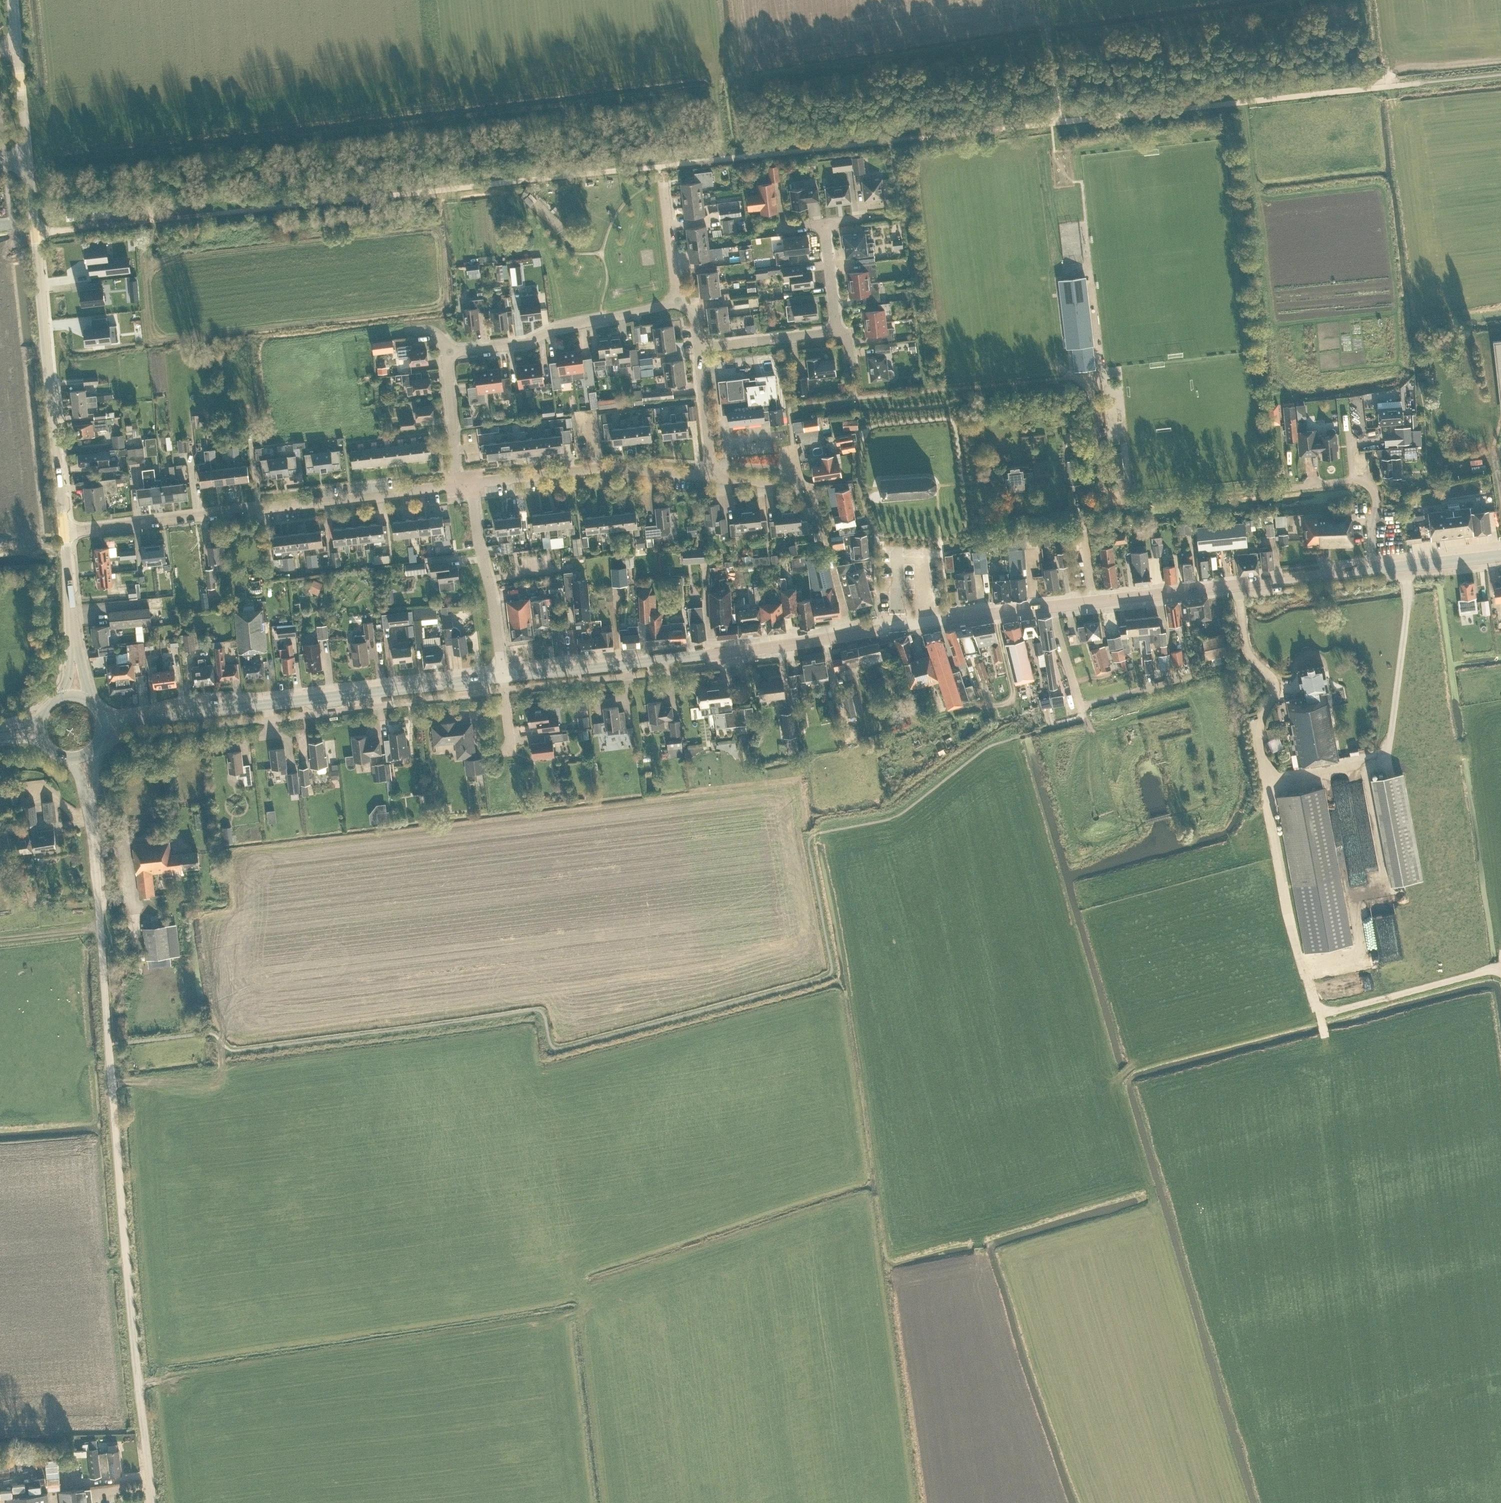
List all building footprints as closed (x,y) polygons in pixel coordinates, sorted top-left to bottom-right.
[(865,173),(863,156),(851,157),(853,174),(865,173)] [(852,170),(851,157),(832,160),(833,172),(852,170)] [(747,195),(747,198),(749,210),(750,210),(752,210),(761,209),(761,213),(777,211),(774,185),(773,180),(780,180),(779,165),(768,166),(769,183),(758,184),(759,194),(747,195)] [(702,193),(701,186),(713,185),(711,171),(694,173),(695,182),(681,184),(682,195),(702,193)] [(863,182),(865,200),(878,198),(878,200),(885,199),(884,192),(883,192),(881,179),(863,182)] [(849,185),(825,188),(827,205),(851,202),(849,185)] [(792,209),(807,207),(806,202),(818,200),(817,187),(804,189),(804,188),(805,188),(789,190),(790,190),(792,209)] [(683,207),(703,204),(702,193),(682,195),(683,207)] [(685,218),(705,216),(703,204),(683,207),(685,218)] [(741,215),(740,206),(718,209),(719,218),(741,215)] [(735,230),(733,218),(721,220),(723,232),(735,230)] [(687,240),(707,237),(706,226),(686,228),(687,240)] [(844,244),(846,257),(859,256),(860,263),(875,261),(872,242),(866,243),(865,233),(851,235),(851,234),(842,235),(843,244),(844,244)] [(785,250),(775,251),(776,264),(789,263),(788,255),(809,252),(807,236),(783,239),(785,250)] [(689,251),(709,249),(707,237),(687,240),(689,251)] [(903,248),(902,239),(892,241),(893,249),(903,248)] [(87,267),(89,266),(90,276),(129,271),(128,258),(108,261),(106,244),(84,246),(87,267)] [(753,259),(751,247),(739,249),(741,261),(753,259)] [(709,249),(689,251),(690,262),(716,259),(714,248),(709,249)] [(849,285),(869,283),(869,282),(868,276),(877,275),(875,263),(861,264),(862,271),(846,273),(847,279),(848,279),(849,285)] [(478,264),(466,265),(467,274),(479,272),(478,264)] [(810,286),(813,286),(811,271),(802,272),(801,265),(783,268),(784,280),(791,280),(792,289),(803,287),(803,289),(804,290),(809,289),(810,288),(810,286)] [(522,283),(520,266),(511,267),(513,284),(522,283)] [(769,277),(767,267),(755,269),(756,279),(769,277)] [(699,285),(719,283),(717,271),(698,274),(699,285)] [(1075,371),(1095,369),(1092,345),(1093,345),(1085,278),(1064,280),(1066,297),(1061,297),(1066,340),(1071,340),(1072,348),(1075,371)] [(869,282),(869,283),(849,285),(849,291),(848,291),(849,297),(865,295),(866,302),(880,301),(878,288),(877,281),(869,282)] [(756,291),(755,282),(747,282),(747,292),(756,291)] [(700,297),(720,294),(719,283),(699,285),(700,297)] [(103,288),(81,291),(82,305),(105,303),(103,288)] [(540,302),(539,303),(539,296),(527,297),(527,299),(521,300),(522,305),(520,305),(522,319),(542,316),(540,302)] [(802,319),(802,321),(806,321),(810,320),(810,318),(817,317),(815,303),(802,305),(801,296),(787,298),(788,305),(793,304),(794,312),(787,313),(788,320),(795,319),(795,320),(802,319)] [(482,299),(469,300),(470,308),(463,309),(466,329),(479,328),(478,312),(485,311),(483,298),(482,299)] [(747,299),(734,300),(734,308),(748,307),(747,299)] [(865,324),(885,321),(885,314),(891,314),(890,302),(878,304),(878,310),(863,312),(864,318),(865,318),(865,324)] [(708,320),(728,317),(727,306),(707,308),(708,320)] [(508,324),(514,323),(512,310),(493,312),(495,330),(508,328),(508,324)] [(107,317),(92,318),(92,325),(94,325),(94,328),(85,329),(87,345),(111,342),(109,326),(108,326),(107,317)] [(709,331),(729,329),(728,317),(708,320),(709,331)] [(865,330),(866,336),(881,334),(882,340),(894,338),(893,327),(886,328),(885,321),(865,324),(866,330),(865,330)] [(755,324),(745,325),(746,332),(756,331),(755,324)] [(654,339),(674,337),(673,326),(653,328),(654,339)] [(612,363),(619,362),(620,366),(631,365),(629,349),(622,350),(621,335),(609,337),(612,363)] [(605,364),(612,363),(609,337),(597,338),(599,353),(593,354),(595,369),(605,368),(605,364)] [(656,351),(676,349),(674,337),(654,339),(656,351)] [(372,343),(373,353),(394,350),(392,340),(372,343)] [(917,352),(915,342),(907,343),(908,350),(910,349),(911,353),(917,352)] [(891,368),(887,369),(885,355),(885,352),(890,351),(889,343),(875,345),(876,353),(877,353),(878,356),(868,357),(871,381),(888,378),(892,377),(894,375),(894,370),(891,368)] [(427,349),(412,351),(412,345),(398,347),(399,359),(410,358),(411,365),(428,363),(427,349)] [(583,365),(582,359),(581,350),(569,351),(572,372),(572,379),(584,377),(585,384),(594,383),(591,364),(583,365)] [(560,374),(572,372),(569,351),(557,353),(559,368),(550,369),(553,389),(562,388),(560,374)] [(836,375),(834,358),(834,359),(820,361),(820,358),(821,358),(821,357),(806,359),(807,359),(809,378),(836,374),(836,375)] [(653,367),(652,359),(640,360),(642,369),(648,368),(653,367)] [(664,374),(685,371),(684,360),(663,362),(664,374)] [(532,386),(544,384),(541,363),(529,365),(532,386)] [(519,387),(532,386),(529,365),(517,366),(519,387)] [(654,375),(653,367),(648,368),(642,369),(640,369),(641,376),(654,375)] [(510,377),(501,378),(500,368),(488,370),(491,391),(502,389),(503,399),(513,398),(510,377)] [(485,392),(491,391),(488,370),(476,371),(478,386),(468,387),(470,403),(486,401),(485,392)] [(685,371),(664,374),(666,386),(687,383),(685,371)] [(414,394),(431,392),(430,378),(417,379),(416,373),(395,375),(396,381),(403,381),(403,385),(413,384),(414,394)] [(728,412),(729,426),(765,422),(764,420),(769,419),(770,425),(784,423),(783,408),(777,408),(776,404),(784,403),(781,376),(742,381),(741,379),(727,380),(727,383),(719,384),(721,408),(723,408),(723,413),(728,412)] [(807,377),(795,378),(797,398),(809,397),(807,377)] [(1428,392),(1427,380),(1417,381),(1417,393),(1428,392)] [(839,392),(846,391),(844,382),(838,383),(839,392)] [(96,401),(96,395),(89,396),(89,399),(86,399),(85,389),(71,391),(73,403),(96,401)] [(673,389),(650,392),(642,392),(642,394),(643,400),(674,397),(673,389)] [(523,406),(521,391),(514,392),(516,406),(523,406)] [(643,403),(642,394),(633,395),(634,404),(643,403)] [(100,405),(100,400),(96,401),(73,403),(74,415),(88,413),(87,404),(89,404),(90,406),(100,405)] [(417,421),(434,419),(433,405),(415,407),(417,421)] [(697,419),(695,405),(689,405),(690,420),(697,419)] [(1297,441),(1294,406),(1283,407),(1286,442),(1297,441)] [(1377,408),(1379,425),(1403,423),(1401,406),(1377,408)] [(555,415),(554,407),(542,408),(543,416),(555,415)] [(1279,419),(1278,409),(1268,410),(1268,420),(1279,419)] [(106,412),(106,411),(94,412),(94,419),(107,418),(107,417),(115,416),(115,417),(123,416),(123,412),(118,412),(114,412),(114,411),(106,412)] [(676,437),(689,435),(687,420),(689,420),(688,411),(683,412),(684,420),(676,421),(674,421),(676,437)] [(514,421),(513,413),(505,414),(506,422),(514,421)] [(674,421),(676,421),(675,413),(670,413),(671,422),(661,423),(663,438),(676,437),(674,421)] [(193,427),(200,426),(199,414),(192,415),(193,427)] [(638,425),(638,417),(637,415),(633,415),(634,426),(626,427),(624,427),(626,442),(639,441),(637,426),(638,425)] [(473,424),(472,416),(464,417),(465,425),(473,424)] [(637,426),(639,441),(652,439),(650,425),(651,425),(650,416),(645,416),(646,424),(638,425),(637,426)] [(804,430),(819,428),(818,418),(803,420),(804,430)] [(94,430),(108,429),(107,419),(91,420),(91,423),(75,425),(76,438),(95,436),(94,430)] [(401,428),(415,427),(414,419),(400,420),(401,428)] [(624,427),(626,427),(625,419),(620,419),(621,427),(612,428),(612,422),(603,423),(605,439),(613,438),(613,444),(626,442),(624,427)] [(842,420),(843,429),(858,429),(857,419),(842,420)] [(804,430),(803,420),(792,422),(794,432),(804,430)] [(1322,458),(1336,457),(1335,444),(1336,444),(1335,429),(1333,427),(1327,428),(1325,431),(1326,434),(1320,435),(1321,443),(1317,443),(1316,430),(1306,431),(1305,420),(1296,420),(1297,431),(1296,432),(1297,441),(1299,455),(1317,453),(1317,451),(1321,450),(1322,458)] [(526,439),(525,431),(524,422),(519,422),(520,429),(521,439),(513,440),(512,440),(513,456),(526,454),(524,439),(526,439)] [(551,451),(564,450),(563,443),(572,442),(570,429),(563,430),(563,426),(555,426),(556,435),(551,436),(549,436),(551,451)] [(1396,445),(1412,443),(1410,426),(1395,428),(1396,445)] [(551,436),(550,428),(545,428),(546,432),(543,433),(544,437),(538,437),(537,437),(538,453),(551,451),(549,436),(551,436)] [(537,437),(538,437),(537,429),(533,430),(534,438),(526,439),(524,439),(526,454),(538,453),(537,437)] [(1381,459),(1381,465),(1382,465),(1382,476),(1392,475),(1392,477),(1401,477),(1399,458),(1403,458),(1403,452),(1417,451),(1416,445),(1421,445),(1420,430),(1418,430),(1413,430),(1412,430),(1413,445),(1402,446),(1388,447),(1388,448),(1389,456),(1389,459),(1386,459),(1381,459)] [(1071,431),(1067,432),(1064,432),(1065,442),(1068,441),(1072,441),(1076,440),(1075,431),(1071,431)] [(512,440),(513,440),(512,432),(508,433),(509,441),(501,442),(499,442),(501,457),(513,456),(512,440)] [(854,440),(857,439),(855,432),(836,436),(837,443),(841,442),(843,452),(855,450),(854,440)] [(499,442),(501,442),(500,433),(495,434),(496,442),(481,444),(483,457),(488,457),(488,459),(501,457),(499,442)] [(125,447),(124,434),(112,435),(113,448),(125,447)] [(418,459),(432,458),(429,435),(424,435),(425,442),(416,443),(418,459)] [(156,436),(146,437),(147,447),(157,446),(156,436)] [(170,436),(166,437),(166,436),(160,436),(161,443),(166,442),(167,450),(173,449),(171,440),(170,436)] [(418,459),(416,443),(416,436),(411,437),(411,443),(403,444),(405,461),(418,459)] [(405,461),(403,444),(402,438),(397,439),(398,445),(390,446),(392,463),(405,461)] [(190,451),(189,439),(177,440),(178,452),(190,451)] [(392,463),(390,446),(389,440),(384,440),(385,447),(377,448),(379,464),(392,463)] [(379,464),(377,448),(376,441),(371,442),(372,448),(364,449),(366,466),(379,464)] [(366,466),(364,449),(363,443),(358,443),(358,450),(350,451),(352,467),(366,466)] [(130,460),(146,459),(145,445),(130,446),(130,460)] [(213,484),(212,469),(211,461),(209,450),(205,451),(207,470),(200,471),(201,485),(213,484)] [(324,470),(324,471),(329,470),(342,469),(342,468),(341,468),(339,450),(340,450),(322,452),(324,470)] [(78,455),(79,466),(102,464),(103,470),(119,469),(118,460),(110,461),(109,451),(97,452),(97,453),(78,455)] [(324,470),(322,452),(304,454),(304,455),(305,455),(307,472),(306,472),(306,473),(316,472),(324,471),(324,470)] [(278,457),(280,476),(281,476),(289,475),(298,474),(298,473),(296,456),(296,455),(278,457)] [(812,467),(814,480),(841,476),(839,463),(834,464),(833,456),(821,458),(823,466),(812,467)] [(280,476),(278,457),(260,459),(260,460),(261,460),(263,477),(262,477),(263,478),(276,476),(280,476)] [(1081,484),(1078,459),(1067,460),(1069,485),(1081,484)] [(235,466),(237,481),(249,480),(247,465),(235,466)] [(235,466),(223,468),(225,482),(237,481),(235,466)] [(1027,485),(1035,484),(1034,468),(1028,468),(1028,466),(1025,466),(1004,468),(1007,491),(1027,488),(1027,485)] [(151,475),(152,481),(150,482),(152,501),(164,500),(162,485),(156,486),(154,468),(146,469),(146,474),(149,474),(149,476),(151,475)] [(213,484),(225,482),(223,468),(212,469),(213,484)] [(150,482),(152,481),(151,475),(149,476),(149,474),(146,474),(146,469),(142,470),(144,487),(138,488),(140,503),(152,501),(150,482)] [(176,478),(175,473),(173,473),(172,471),(170,472),(171,477),(167,478),(168,484),(162,485),(164,500),(176,499),(173,479),(176,478)] [(933,493),(936,488),(936,482),(932,477),(926,476),(880,479),(880,485),(880,492),(881,498),(927,495),(933,493)] [(103,493),(117,492),(115,478),(99,480),(100,486),(85,488),(87,509),(105,507),(103,493)] [(186,482),(179,483),(178,478),(176,478),(173,479),(176,499),(188,497),(186,482)] [(837,528),(855,524),(854,518),(855,518),(849,488),(841,490),(841,488),(835,489),(836,491),(835,491),(840,515),(835,516),(837,528)] [(1469,507),(1464,508),(1464,502),(1453,504),(1454,509),(1428,512),(1431,540),(1472,535),(1472,534),(1490,532),(1488,511),(1469,514),(1469,507)] [(718,504),(704,505),(706,524),(715,523),(716,532),(727,531),(726,518),(720,519),(718,504)] [(671,530),(670,525),(669,507),(655,508),(657,524),(651,525),(653,537),(661,536),(661,535),(668,534),(671,530)] [(749,529),(752,529),(756,529),(757,533),(768,532),(766,520),(760,520),(759,507),(747,508),(749,529)] [(787,509),(789,530),(796,529),(797,534),(808,533),(807,520),(801,521),(799,507),(787,509)] [(741,530),(749,529),(747,508),(734,509),(736,523),(729,523),(731,536),(742,535),(741,530)] [(570,533),(575,533),(574,524),(572,524),(571,509),(558,511),(560,526),(561,526),(569,525),(570,533)] [(782,531),(789,530),(787,509),(775,510),(776,523),(770,524),(771,536),(782,535),(782,531)] [(561,526),(560,526),(558,511),(545,513),(547,528),(549,528),(557,527),(558,537),(563,536),(561,526)] [(635,535),(640,534),(639,525),(637,526),(635,511),(623,512),(625,528),(626,528),(634,527),(635,535)] [(627,536),(626,528),(625,528),(623,512),(610,514),(612,529),(614,529),(622,528),(623,536),(627,536)] [(550,536),(549,528),(547,528),(545,513),(532,514),(534,530),(544,528),(545,537),(542,537),(544,547),(551,546),(550,536)] [(615,537),(614,529),(612,529),(610,514),(598,515),(600,531),(601,531),(609,530),(610,538),(615,537)] [(525,539),(524,530),(523,530),(521,515),(508,517),(510,532),(511,532),(519,531),(520,539),(525,539)] [(602,539),(601,531),(600,531),(598,515),(585,517),(587,532),(597,531),(597,539),(602,539)] [(443,518),(442,516),(430,517),(432,533),(433,533),(441,532),(442,540),(447,539),(446,531),(444,531),(443,525),(443,518)] [(1319,546),(1352,545),(1352,524),(1351,524),(1351,516),(1317,517),(1317,519),(1304,519),(1305,546),(1319,545),(1319,546)] [(434,541),(433,533),(432,533),(430,517),(417,519),(419,534),(421,534),(429,533),(430,541),(434,541)] [(511,532),(510,532),(508,517),(495,519),(497,534),(507,533),(508,541),(500,542),(502,553),(513,552),(512,541),(512,540),(511,532)] [(1274,536),(1273,518),(1265,519),(1266,537),(1274,536)] [(422,542),(421,534),(419,534),(417,519),(405,520),(407,536),(409,536),(416,535),(417,543),(422,542)] [(410,544),(409,536),(407,536),(405,520),(392,522),(394,537),(404,536),(405,544),(410,544)] [(1246,530),(1254,529),(1253,520),(1244,521),(1246,530)] [(387,524),(383,524),(382,523),(370,524),(372,540),(374,540),(381,539),(382,544),(389,543),(387,524)] [(1207,526),(1199,527),(1196,527),(1198,550),(1196,550),(1199,579),(1210,578),(1212,577),(1210,556),(1209,549),(1238,546),(1246,545),(1244,523),(1207,526)] [(375,548),(374,540),(372,540),(370,524),(358,526),(359,541),(361,541),(369,540),(370,548),(371,555),(373,554),(373,548),(375,548)] [(1191,524),(1178,525),(1179,534),(1191,534),(1191,524)] [(688,537),(698,536),(696,525),(687,526),(688,537)] [(362,549),(361,541),(359,541),(358,526),(345,527),(347,543),(349,543),(357,542),(358,555),(362,554),(361,550),(362,549)] [(350,551),(349,543),(347,543),(345,527),(333,529),(334,544),(344,543),(345,551),(350,551)] [(311,547),(323,545),(321,530),(309,532),(311,547)] [(1407,543),(1421,541),(1419,530),(1405,532),(1407,543)] [(851,558),(869,556),(866,534),(865,531),(831,537),(833,550),(845,548),(844,543),(850,543),(851,558)] [(299,548),(311,547),(309,532),(297,533),(299,548)] [(287,549),(299,548),(297,533),(285,535),(287,549)] [(1128,542),(1126,534),(1113,535),(1114,544),(1128,542)] [(1279,545),(1288,544),(1287,534),(1279,534),(1279,545)] [(287,549),(285,535),(273,536),(275,551),(282,550),(283,559),(278,559),(279,569),(284,569),(289,569),(288,557),(287,549)] [(558,537),(550,538),(551,547),(564,546),(563,536),(558,537)] [(1162,543),(1161,536),(1151,537),(1153,557),(1164,555),(1163,543),(1162,543)] [(583,554),(580,537),(572,538),(574,555),(583,554)] [(645,546),(644,537),(635,538),(636,548),(645,546)] [(136,557),(136,550),(135,540),(127,541),(128,550),(120,551),(120,555),(110,556),(109,547),(94,548),(96,561),(110,560),(121,559),(136,557)] [(213,568),(213,570),(218,569),(217,561),(222,561),(221,552),(224,552),(223,545),(221,545),(215,546),(215,541),(208,542),(210,562),(211,562),(211,568),(213,568)] [(157,544),(153,544),(155,563),(167,562),(167,561),(166,561),(164,544),(165,544),(164,543),(157,544)] [(1001,558),(1009,557),(1008,549),(1007,543),(1000,544),(1001,558)] [(143,564),(155,563),(153,544),(144,545),(141,546),(141,547),(141,546),(144,563),(143,564)] [(789,546),(791,554),(797,553),(795,544),(789,546)] [(1105,587),(1118,586),(1112,546),(1100,548),(1102,565),(1105,587)] [(1262,569),(1274,567),(1272,550),(1268,550),(1267,546),(1259,547),(1262,569)] [(682,550),(683,564),(709,562),(708,548),(682,550)] [(1012,600),(1026,599),(1025,577),(1023,577),(1021,548),(1008,549),(1009,557),(1009,559),(1009,566),(1005,566),(1006,575),(1010,575),(1010,579),(1012,600)] [(972,550),(975,572),(987,571),(985,549),(972,550)] [(1135,585),(1150,584),(1149,572),(1147,550),(1131,552),(1134,574),(1135,585)] [(340,565),(338,551),(331,551),(333,566),(340,565)] [(1065,551),(1057,553),(1059,567),(1067,566),(1065,551)] [(1252,573),(1258,573),(1256,552),(1237,555),(1239,575),(1248,574),(1249,574),(1252,574),(1252,573)] [(807,559),(808,559),(807,554),(799,556),(791,558),(792,566),(792,573),(807,571),(807,565),(807,564),(807,559)] [(1181,563),(1182,581),(1194,580),(1192,554),(1186,555),(1187,562),(1181,563)] [(390,556),(374,557),(375,564),(391,562),(390,556)] [(634,564),(633,556),(630,556),(625,556),(626,565),(634,564)] [(815,620),(840,616),(838,601),(837,601),(827,556),(808,559),(807,559),(807,564),(810,590),(821,587),(825,602),(813,604),(815,620)] [(1165,582),(1176,581),(1174,565),(1173,558),(1168,558),(1169,565),(1163,566),(1165,582)] [(111,567),(110,560),(96,561),(97,574),(111,572),(117,572),(117,566),(111,567)] [(427,572),(425,561),(405,564),(406,575),(427,572)] [(432,575),(439,574),(440,588),(448,587),(450,589),(453,589),(454,586),(454,583),(459,583),(457,567),(449,568),(448,561),(431,563),(432,575)] [(839,574),(856,570),(854,561),(836,564),(839,574)] [(628,585),(627,567),(611,568),(612,586),(628,585)] [(208,588),(209,588),(214,587),(215,587),(215,584),(213,572),(213,570),(213,568),(211,568),(206,569),(208,585),(208,588)] [(1047,589),(1059,587),(1056,568),(1044,569),(1047,589)] [(856,607),(872,603),(863,569),(856,570),(839,574),(848,608),(856,606),(856,607)] [(574,602),(574,605),(589,604),(588,593),(587,584),(585,584),(585,580),(573,581),(573,571),(564,572),(565,590),(566,596),(573,596),(572,597),(572,600),(574,602)] [(964,598),(975,597),(973,571),(956,573),(956,578),(955,578),(955,579),(955,586),(956,586),(957,586),(957,592),(959,592),(959,597),(964,597),(964,598)] [(111,572),(97,574),(98,587),(113,585),(111,572)] [(1009,579),(1008,579),(1008,575),(991,577),(992,580),(994,602),(1011,601),(1009,579)] [(787,589),(785,577),(779,578),(784,616),(799,614),(800,628),(814,626),(811,599),(802,600),(801,589),(799,590),(799,588),(787,589)] [(323,583),(314,579),(309,590),(318,594),(323,583)] [(261,591),(260,580),(251,581),(252,592),(261,591)] [(566,596),(565,590),(563,590),(562,581),(548,583),(549,592),(556,591),(557,602),(566,601),(566,596)] [(1470,612),(1478,612),(1474,582),(1461,583),(1463,599),(1459,600),(1460,612),(1470,610),(1470,612)] [(141,597),(139,583),(135,583),(136,588),(128,588),(129,597),(130,599),(138,598),(137,597),(141,597)] [(739,636),(752,634),(761,633),(759,604),(761,604),(760,586),(754,586),(757,608),(737,611),(739,636)] [(647,644),(669,642),(669,625),(669,624),(662,624),(662,618),(663,618),(662,612),(657,612),(657,610),(656,593),(652,593),(651,587),(638,588),(640,621),(647,621),(648,631),(646,631),(647,644)] [(207,591),(201,592),(202,607),(209,606),(207,591)] [(732,621),(736,620),(736,613),(731,613),(730,592),(709,593),(711,626),(716,626),(716,638),(738,636),(737,624),(732,625),(732,621)] [(530,598),(531,607),(535,606),(535,612),(538,611),(539,616),(547,615),(546,604),(552,604),(551,598),(545,598),(543,599),(542,594),(538,595),(538,597),(530,598)] [(149,624),(163,623),(161,597),(149,598),(150,608),(110,612),(111,628),(149,624)] [(1205,619),(1211,618),(1207,597),(1180,601),(1183,617),(1183,618),(1199,616),(1201,627),(1206,626),(1205,619)] [(512,640),(534,637),(529,599),(507,602),(512,640)] [(1491,614),(1489,599),(1481,600),(1483,615),(1491,614)] [(1181,618),(1183,617),(1180,601),(1165,603),(1169,630),(1173,629),(1173,626),(1182,624),(1181,618)] [(783,617),(781,606),(781,602),(759,605),(761,622),(766,622),(767,632),(786,630),(784,617),(783,617)] [(576,622),(590,620),(589,604),(574,605),(575,615),(574,616),(574,619),(576,620),(576,622)] [(442,614),(448,613),(448,610),(453,610),(452,605),(441,607),(442,614)] [(535,606),(531,607),(533,627),(549,625),(547,615),(539,616),(538,611),(535,612),(535,606)] [(263,609),(244,611),(244,607),(238,607),(238,612),(235,612),(239,653),(243,653),(244,655),(246,655),(247,660),(244,661),(245,665),(243,665),(244,677),(263,675),(262,663),(257,664),(257,659),(251,660),(250,652),(267,651),(263,609)] [(442,644),(424,646),(422,619),(437,618),(436,607),(413,608),(414,619),(416,647),(422,646),(424,667),(445,665),(442,644)] [(410,623),(408,611),(382,614),(383,626),(410,623)] [(706,639),(703,611),(689,612),(690,623),(692,640),(706,639)] [(465,635),(461,635),(460,630),(457,627),(453,626),(451,614),(442,615),(445,641),(452,640),(454,654),(467,652),(465,635)] [(1150,642),(1154,641),(1155,646),(1161,645),(1162,653),(1167,652),(1165,631),(1159,632),(1159,631),(1160,631),(1158,615),(1147,617),(1149,632),(1150,636),(1149,636),(1150,642)] [(1041,635),(1053,634),(1050,616),(1038,618),(1041,635)] [(1151,652),(1150,642),(1149,636),(1150,636),(1149,632),(1147,617),(1137,618),(1138,633),(1139,639),(1145,638),(1146,652),(1151,652)] [(1139,639),(1138,633),(1137,618),(1126,619),(1126,625),(1120,626),(1122,643),(1124,653),(1130,652),(1127,634),(1133,633),(1134,646),(1140,646),(1139,639)] [(1034,619),(1020,621),(1022,632),(1023,638),(1031,637),(1032,643),(1033,642),(1035,653),(1042,652),(1040,635),(1037,636),(1034,619)] [(686,641),(686,628),(685,621),(669,622),(669,624),(669,642),(686,641)] [(1015,684),(1033,680),(1023,639),(1022,639),(1018,621),(1003,623),(1007,643),(1007,650),(1015,684)] [(366,637),(374,636),(372,622),(364,623),(365,634),(354,635),(355,642),(350,643),(351,651),(352,651),(354,664),(369,663),(366,637)] [(995,661),(1002,659),(994,622),(971,626),(978,646),(985,645),(985,647),(989,647),(989,644),(991,643),(995,661)] [(1078,627),(1079,636),(1080,640),(1093,638),(1094,642),(1103,641),(1099,622),(1084,623),(1085,626),(1078,627)] [(108,634),(110,634),(109,625),(92,627),(93,645),(109,643),(108,634)] [(296,636),(295,625),(277,627),(278,638),(296,636)] [(318,639),(328,638),(327,625),(317,626),(318,639)] [(595,651),(614,650),(611,625),(600,626),(601,636),(594,636),(595,651)] [(624,646),(639,645),(638,625),(627,626),(628,628),(619,629),(619,630),(620,637),(623,637),(624,646)] [(979,651),(978,646),(971,626),(955,629),(958,640),(959,640),(964,655),(979,651)] [(965,660),(958,640),(955,629),(945,631),(955,663),(965,660)] [(591,637),(591,632),(590,630),(582,631),(583,638),(577,638),(579,653),(595,651),(594,636),(591,637)] [(944,641),(941,631),(922,634),(925,645),(927,644),(947,708),(962,703),(961,701),(976,697),(975,692),(972,686),(972,684),(965,686),(959,669),(958,670),(956,668),(955,668),(953,667),(951,668),(942,642),(944,641)] [(185,650),(196,649),(194,633),(183,634),(185,650)] [(1205,659),(1230,652),(1228,633),(1202,639),(1205,659)] [(1053,634),(1041,635),(1044,653),(1047,673),(1049,689),(1057,688),(1055,672),(1052,651),(1050,652),(1049,647),(1055,647),(1053,634)] [(916,659),(909,639),(908,635),(894,639),(894,641),(912,694),(919,692),(917,687),(930,683),(938,681),(930,656),(916,659)] [(1109,649),(1123,647),(1120,635),(1107,638),(1109,649)] [(171,646),(179,645),(178,637),(170,638),(171,646)] [(161,654),(159,638),(152,639),(152,640),(145,641),(146,656),(161,654)] [(137,690),(133,663),(146,662),(144,641),(127,643),(128,653),(116,655),(116,663),(118,663),(122,692),(137,690)] [(413,665),(412,659),(411,646),(408,646),(408,641),(398,642),(398,647),(392,648),(394,661),(404,660),(405,666),(413,665)] [(284,672),(295,671),(294,656),(293,656),(292,643),(286,644),(287,656),(282,657),(284,672)] [(321,668),(319,652),(321,651),(320,643),(304,645),(305,653),(304,653),(305,661),(306,660),(307,670),(321,668)] [(878,644),(878,643),(858,647),(863,663),(870,686),(879,683),(876,676),(875,676),(871,662),(882,659),(883,659),(889,657),(885,647),(880,648),(878,644)] [(1108,665),(1110,664),(1104,645),(1099,647),(1099,646),(1098,643),(1088,645),(1096,674),(1109,669),(1108,665)] [(237,664),(224,665),(224,659),(223,646),(219,647),(215,647),(219,680),(239,678),(237,664)] [(835,670),(863,663),(858,647),(840,651),(842,658),(833,660),(835,670)] [(1114,661),(1125,659),(1123,648),(1111,650),(1114,661)] [(1184,663),(1181,649),(1170,651),(1173,665),(1184,663)] [(1172,668),(1169,653),(1158,656),(1160,670),(1172,668)] [(110,694),(122,692),(118,663),(116,663),(116,655),(115,655),(106,656),(107,664),(110,694)] [(815,678),(816,681),(829,679),(825,656),(815,658),(817,671),(817,674),(815,678)] [(193,685),(214,683),(212,664),(206,665),(205,658),(198,659),(199,666),(191,667),(193,685)] [(806,683),(816,681),(815,678),(817,674),(817,671),(815,658),(803,660),(802,660),(804,673),(800,674),(801,681),(806,681),(806,683)] [(988,677),(982,660),(975,663),(981,679),(988,677)] [(165,687),(177,685),(175,670),(174,663),(169,664),(170,670),(163,671),(165,687)] [(1311,764),(1338,759),(1326,690),(1329,690),(1324,664),(1298,669),(1303,696),(1287,699),(1299,765),(1310,763),(1311,764)] [(165,687),(163,671),(157,672),(156,666),(151,666),(152,673),(154,688),(165,687)] [(1136,678),(1134,668),(1127,669),(1130,680),(1136,678)] [(993,675),(997,695),(1007,693),(1003,673),(993,675)] [(788,675),(790,687),(797,686),(796,674),(788,675)] [(779,708),(786,707),(785,696),(784,696),(782,679),(758,682),(760,699),(778,697),(779,708)] [(726,727),(746,724),(746,723),(754,722),(752,707),(744,708),(744,707),(732,709),(729,685),(699,689),(701,706),(717,704),(718,712),(714,713),(715,727),(726,726),(726,727)] [(847,717),(855,715),(851,695),(843,697),(847,717)] [(837,712),(834,698),(828,699),(830,713),(837,712)] [(897,702),(900,713),(914,709),(911,698),(897,702)] [(588,709),(587,699),(578,700),(579,710),(588,709)] [(650,721),(664,719),(673,718),(671,706),(662,708),(661,701),(648,702),(650,721)] [(1011,704),(1000,707),(1002,714),(1013,711),(1011,704)] [(607,734),(627,732),(624,711),(617,712),(617,706),(604,708),(607,734)] [(559,729),(558,717),(549,718),(548,710),(528,712),(529,726),(543,724),(544,731),(559,729)] [(784,737),(796,736),(793,712),(781,713),(784,737)] [(893,729),(889,715),(880,718),(884,732),(893,729)] [(588,716),(578,717),(579,727),(589,726),(588,716)] [(682,735),(680,720),(669,722),(671,736),(682,735)] [(603,729),(602,721),(595,722),(595,730),(603,729)] [(458,757),(474,755),(470,724),(433,728),(435,744),(454,742),(456,743),(458,757)] [(404,731),(390,733),(390,739),(384,740),(386,761),(393,760),(393,756),(410,754),(409,745),(406,746),(404,731)] [(563,740),(568,739),(567,732),(562,733),(562,732),(545,735),(545,742),(531,743),(533,758),(547,756),(547,757),(554,756),(552,742),(563,740)] [(356,763),(356,761),(370,759),(369,755),(381,754),(380,741),(371,742),(371,743),(368,744),(367,736),(352,738),(354,755),(345,756),(346,764),(347,766),(348,768),(351,769),(355,767),(356,765),(356,763)] [(788,753),(798,752),(797,738),(786,739),(788,753)] [(681,739),(667,741),(669,757),(683,756),(681,739)] [(326,766),(327,766),(326,756),(324,756),(322,741),(309,743),(311,758),(309,758),(311,768),(317,767),(317,771),(319,773),(325,772),(326,770),(326,766)] [(1357,745),(1349,747),(1350,755),(1359,754),(1357,745)] [(287,767),(284,748),(270,750),(272,769),(280,768),(281,774),(287,773),(286,767),(287,767)] [(243,765),(241,751),(227,752),(230,772),(237,772),(237,778),(244,777),(245,785),(252,784),(250,764),(243,765)] [(485,772),(484,757),(464,759),(466,775),(485,772)] [(386,780),(384,763),(372,765),(374,782),(386,780)] [(338,769),(338,764),(332,764),(332,770),(331,770),(332,779),(339,778),(339,769),(338,769)] [(301,784),(309,783),(308,767),(299,768),(301,784)] [(300,792),(298,772),(287,773),(289,793),(300,792)] [(1405,883),(1423,879),(1403,772),(1372,778),(1391,885),(1405,883)] [(14,790),(14,786),(9,786),(10,790),(8,790),(9,806),(19,806),(18,789),(14,790)] [(1323,788),(1276,796),(1306,954),(1351,943),(1323,788)] [(57,821),(55,801),(43,802),(45,822),(57,821)] [(23,806),(25,824),(37,823),(35,805),(23,806)] [(378,824),(390,823),(389,810),(377,812),(378,824)] [(1346,848),(1349,866),(1355,865),(1371,868),(1375,867),(1376,859),(1373,836),(1366,835),(1365,829),(1347,827),(1365,824),(1364,817),(1361,816),(1362,812),(1357,812),(1356,816),(1341,818),(1342,827),(1346,827),(1347,828),(1351,828),(1351,831),(1350,840),(1355,841),(1347,842),(1346,848)] [(223,828),(225,840),(233,839),(231,827),(223,828)] [(32,851),(30,833),(29,829),(18,831),(18,836),(10,838),(12,854),(32,851)] [(34,851),(56,848),(55,833),(54,833),(53,829),(34,832),(35,836),(32,836),(34,851)] [(152,873),(172,871),(172,874),(183,873),(182,868),(200,866),(198,852),(171,855),(169,840),(133,844),(137,874),(140,897),(155,895),(152,873)] [(147,959),(171,956),(167,925),(143,928),(147,959)] [(99,1453),(99,1454),(98,1454),(98,1448),(87,1449),(90,1478),(101,1476),(102,1476),(122,1473),(119,1450),(107,1451),(108,1452),(99,1453)] [(84,1489),(59,1491),(61,1502),(86,1502),(84,1489)] [(48,1493),(8,1497),(8,1502),(49,1502),(48,1493)]
